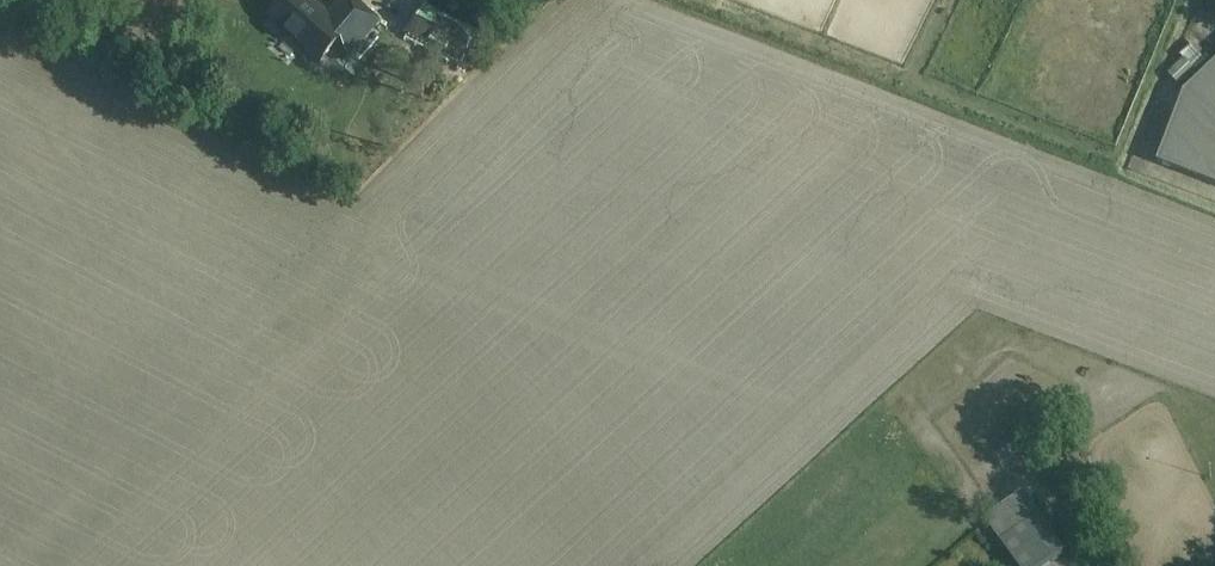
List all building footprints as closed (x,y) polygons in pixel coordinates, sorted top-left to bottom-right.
[(286,35),(320,64),(334,48),(347,60),(380,24),(364,11),(352,0),(342,0),(325,19),(304,0),(285,0),(269,19),(286,35)] [(1155,163),(1214,186),(1214,62),(1182,93),(1155,163)] [(1001,537),(999,538),(1015,565),(1058,565),(1068,560),(1041,514),(1039,516),(1027,494),(989,516),(1001,537)]
